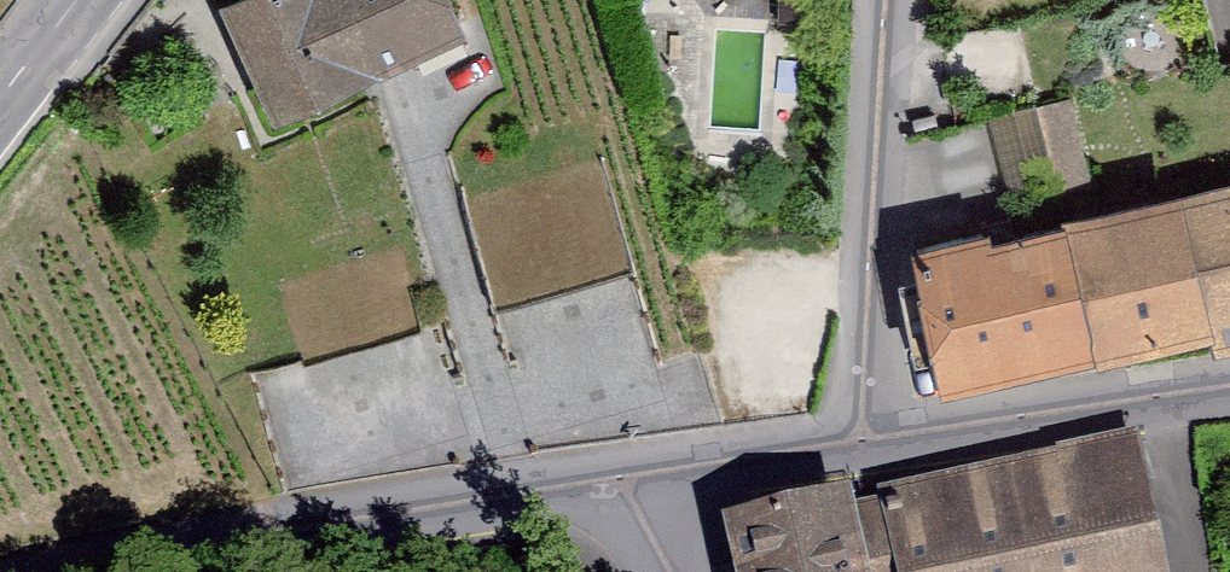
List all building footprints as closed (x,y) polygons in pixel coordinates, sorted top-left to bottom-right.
[(436,0),(262,0),(229,15),(276,121),(455,41),(436,0)] [(1012,189),(1087,175),(1072,94),(996,108),(1012,189)] [(619,172),(540,175),(543,263),(623,260),(619,172)] [(1196,208),(1224,352),(1229,350),(1229,199),(1196,208)] [(1224,352),(1196,208),(1078,232),(1114,376),(1224,352)] [(1078,232),(939,273),(969,409),(1114,376),(1078,232)] [(1132,441),(883,491),(899,571),(1159,571),(1132,441)] [(736,523),(747,571),(899,571),(883,491),(736,523)]
